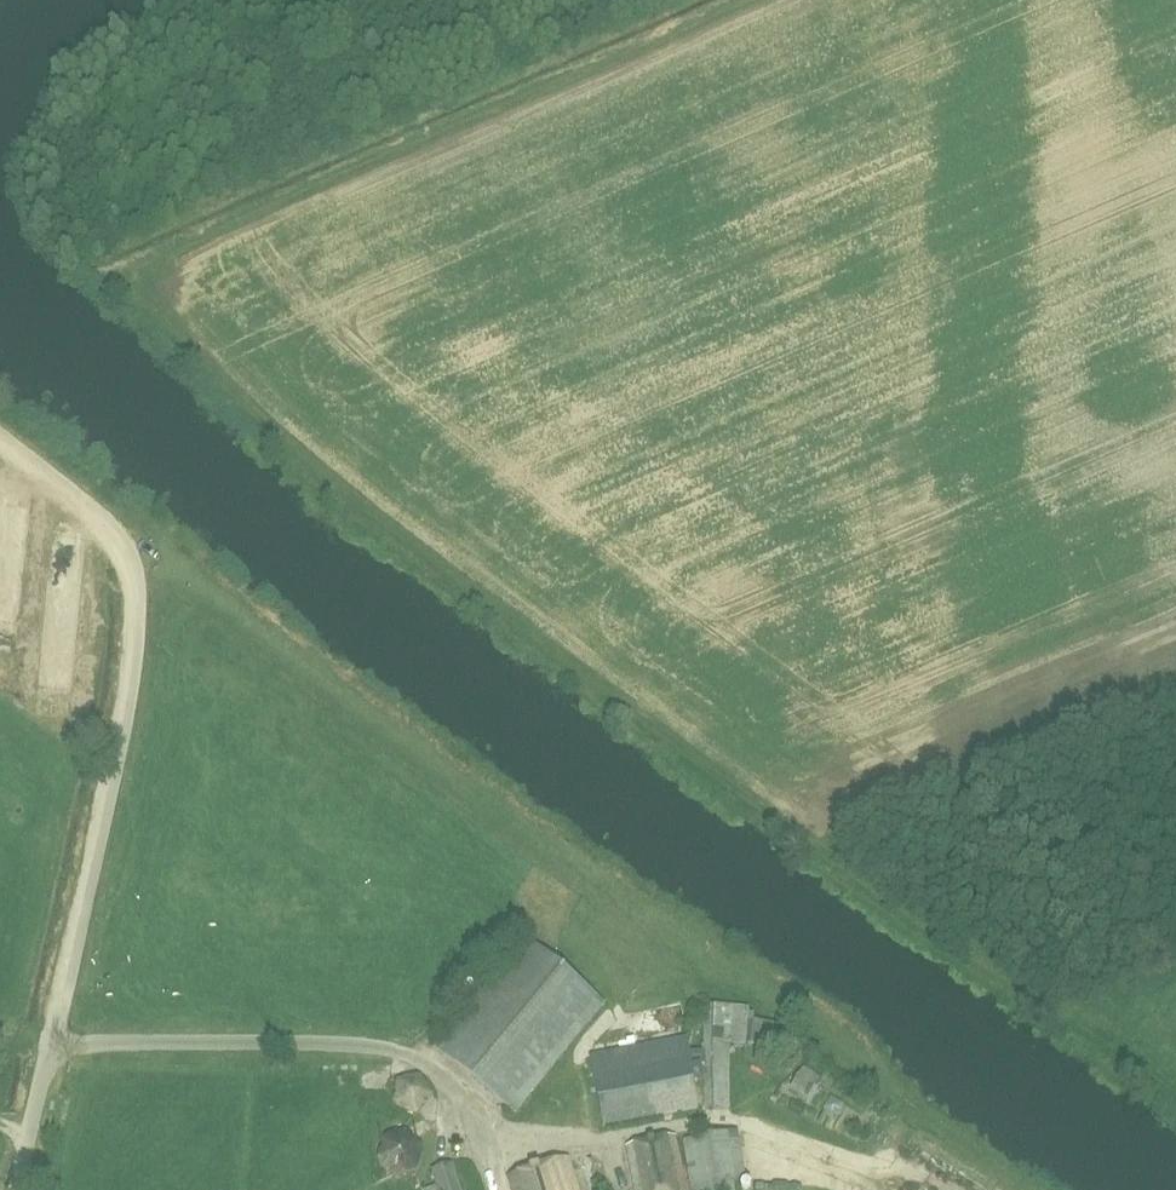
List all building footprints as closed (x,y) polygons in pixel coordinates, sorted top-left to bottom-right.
[(514,1114),(603,1003),(524,939),(435,1050),(514,1114)] [(774,1049),(780,1028),(747,1018),(746,1008),(703,1006),(703,1051),(687,1053),(685,1037),(590,1055),(603,1126),(698,1108),(692,1079),(703,1078),(703,1104),(730,1105),(728,1042),(748,1043),(774,1049)] [(417,1116),(434,1095),(419,1072),(395,1078),(394,1105),(417,1116)] [(855,1137),(867,1117),(839,1100),(826,1121),(855,1137)] [(702,1189),(709,1189),(749,1185),(743,1132),(696,1138),(702,1189)] [(676,1136),(626,1147),(634,1189),(686,1189),(676,1136)] [(567,1160),(509,1178),(512,1189),(576,1189),(567,1160)] [(453,1164),(431,1171),(436,1187),(424,1189),(461,1189),(453,1164)]
